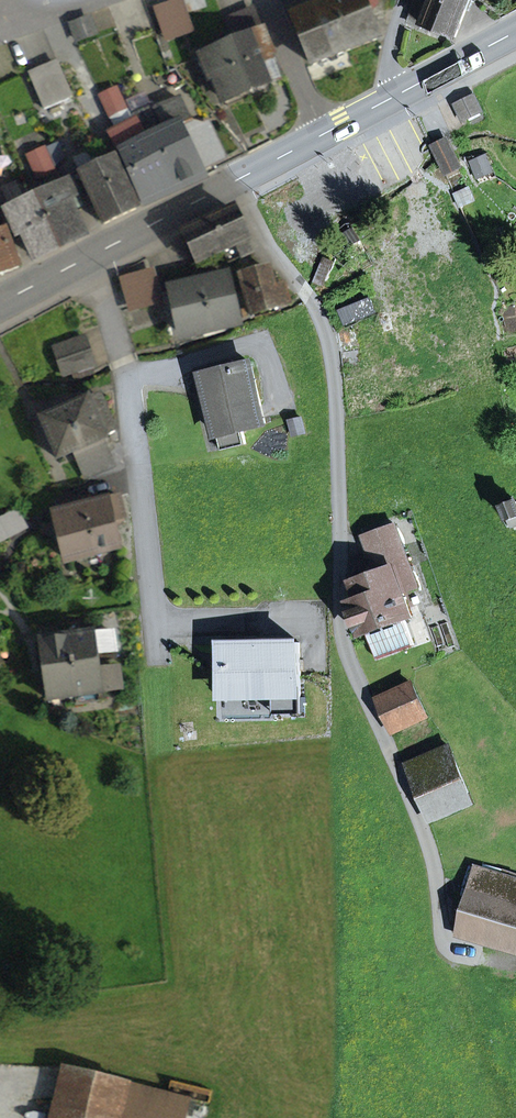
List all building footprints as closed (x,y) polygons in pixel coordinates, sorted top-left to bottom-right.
[(167,40),(191,31),(180,0),(157,8),(167,40)] [(294,16),(328,2),(328,0),(288,0),(294,16)] [(328,2),(347,51),(377,39),(364,7),(377,2),(376,0),(328,0),(328,2)] [(426,26),(455,37),(470,0),(434,0),(432,3),(424,0),(417,0),(409,21),(425,28),(426,26)] [(294,16),(313,64),(347,51),(328,2),(294,16)] [(233,44),(264,32),(254,7),(223,19),(233,44)] [(72,26),(77,40),(95,34),(90,20),(72,26)] [(265,58),(273,55),(264,32),(233,44),(232,44),(250,89),(275,79),(265,58)] [(216,77),(224,100),(250,89),(232,44),(200,57),(209,80),(216,77)] [(30,76),(44,108),(72,96),(58,64),(30,76)] [(102,97),(113,119),(126,113),(115,90),(102,97)] [(202,167),(223,157),(207,123),(190,122),(179,97),(154,108),(158,119),(145,124),(152,139),(144,142),(154,166),(153,166),(166,193),(206,175),(202,167)] [(474,98),(458,106),(464,119),(480,111),(474,98)] [(144,142),(152,139),(145,124),(158,119),(154,108),(133,117),(136,123),(144,142)] [(111,134),(144,203),(166,193),(153,166),(154,166),(144,142),(136,123),(111,134)] [(433,147),(447,173),(460,167),(447,141),(433,147)] [(296,174),(318,217),(366,191),(354,170),(351,164),(358,161),(359,160),(353,149),(351,147),(344,151),(343,148),(296,174)] [(28,157),(37,177),(51,171),(42,151),(28,157)] [(75,161),(104,224),(136,209),(112,158),(100,164),(94,152),(75,161)] [(354,170),(361,166),(358,161),(351,164),(354,170)] [(82,206),(70,179),(35,193),(58,246),(82,236),(71,211),(82,206)] [(23,232),(34,257),(58,246),(35,193),(3,208),(15,236),(23,232)] [(229,262),(254,252),(234,209),(184,232),(198,263),(224,251),(229,262)] [(19,268),(4,229),(0,230),(0,275),(19,268)] [(340,237),(348,248),(359,239),(351,229),(340,237)] [(316,280),(323,283),(331,263),(324,260),(316,280)] [(239,277),(250,314),(290,305),(285,288),(274,290),(269,270),(239,277)] [(132,308),(160,300),(152,273),(125,280),(132,308)] [(173,290),(182,334),(241,321),(231,276),(173,290)] [(340,311),(345,324),(375,312),(370,299),(340,311)] [(339,331),(341,344),(357,341),(355,329),(339,331)] [(54,347),(64,375),(94,365),(84,337),(54,347)] [(242,429),(265,423),(251,364),(235,368),(226,370),(202,376),(217,435),(242,429)] [(87,401),(87,400),(41,420),(57,459),(77,450),(101,440),(104,439),(103,437),(114,432),(99,396),(87,401)] [(217,435),(221,449),(246,443),(242,429),(217,435)] [(87,475),(112,464),(101,440),(77,450),(87,475)] [(79,506),(55,512),(61,532),(97,523),(96,519),(122,513),(119,497),(92,503),(91,497),(78,500),(79,506)] [(512,526),(515,524),(515,502),(504,507),(512,526)] [(25,527),(17,512),(0,521),(0,540),(25,527)] [(113,524),(124,522),(122,513),(96,519),(97,523),(61,532),(68,559),(119,547),(113,524)] [(404,620),(411,617),(403,593),(418,587),(396,525),(364,536),(377,574),(354,583),(360,600),(350,603),(361,636),(367,634),(377,659),(414,645),(404,620)] [(64,628),(65,638),(40,641),(44,670),(96,663),(95,656),(115,653),(112,631),(78,636),(77,627),(64,628)] [(273,698),(301,697),(300,642),(248,643),(220,644),(221,699),(273,698)] [(117,668),(97,670),(96,663),(44,670),(48,700),(75,696),(76,705),(99,702),(98,693),(120,690),(117,668)] [(379,699),(394,732),(427,717),(412,684),(379,699)] [(274,714),(301,714),(301,697),(273,698),(274,714)] [(408,763),(433,822),(473,804),(448,746),(408,763)] [(475,870),(459,934),(515,951),(515,883),(475,870)] [(186,1099),(66,1068),(54,1117),(181,1117),(186,1099)]
